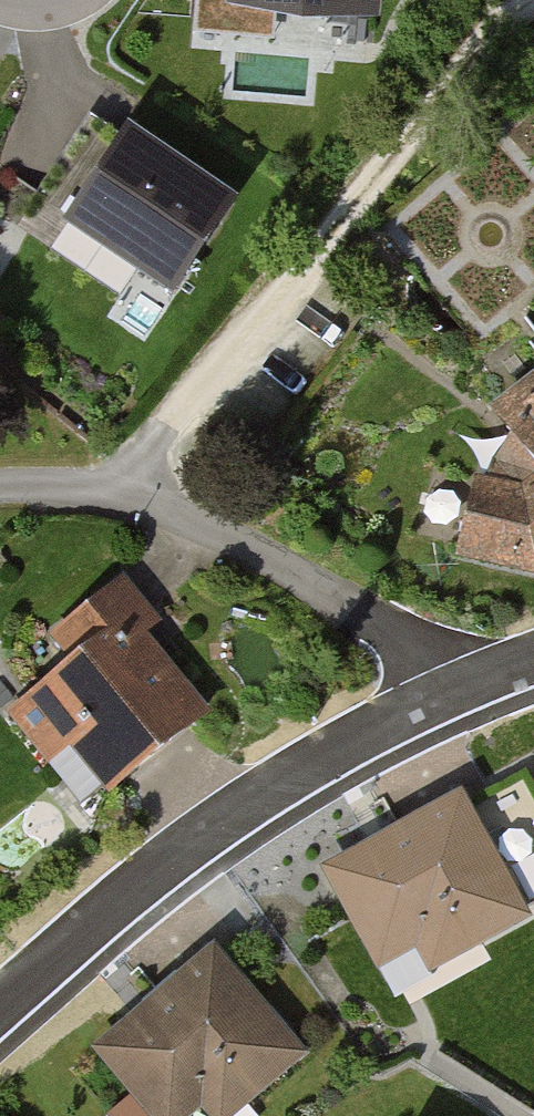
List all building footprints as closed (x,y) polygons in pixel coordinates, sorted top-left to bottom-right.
[(236,4),(369,16),(371,0),(237,0),(236,4)] [(232,203),(105,115),(47,199),(174,286),(232,203)] [(505,410),(526,439),(501,479),(489,476),(468,553),(533,570),(533,388),(505,410)] [(82,663),(17,712),(58,767),(83,748),(118,794),(225,716),(160,628),(168,622),(137,579),(61,635),(82,663)] [(476,791),(333,862),(387,971),(430,950),(440,971),(533,925),(533,908),(476,791)] [(225,948),(103,1050),(158,1115),(194,1115),(202,1109),(208,1115),(241,1115),(315,1055),(225,948)]
